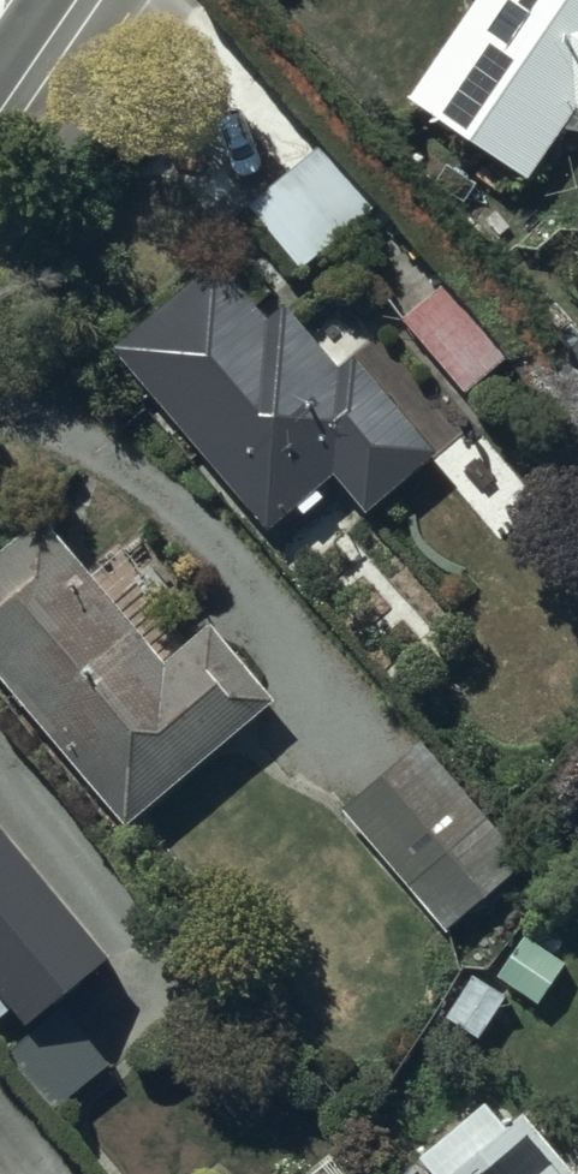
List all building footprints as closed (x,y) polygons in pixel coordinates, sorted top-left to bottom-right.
[(393,104),(514,186),(562,116),(577,127),(577,0),(463,0),(393,104)] [(309,147),(242,203),(294,266),(361,210),(309,147)] [(205,270),(102,353),(248,537),(316,483),(343,516),(409,463),(334,369),(322,378),(268,310),(249,325),(205,270)] [(425,286),(392,316),(462,391),(495,360),(425,286)] [(0,569),(0,657),(143,820),(285,697),(218,620),(178,656),(58,519),(0,569)] [(414,751),(348,811),(448,923),(514,863),(414,751)] [(0,810),(0,1029),(30,1006),(44,1025),(119,968),(0,810)] [(531,1114),(515,1128),(493,1103),(427,1162),(438,1173),(577,1173),(577,1167),(531,1114)] [(331,1164),(320,1173),(341,1173),(331,1164)]
